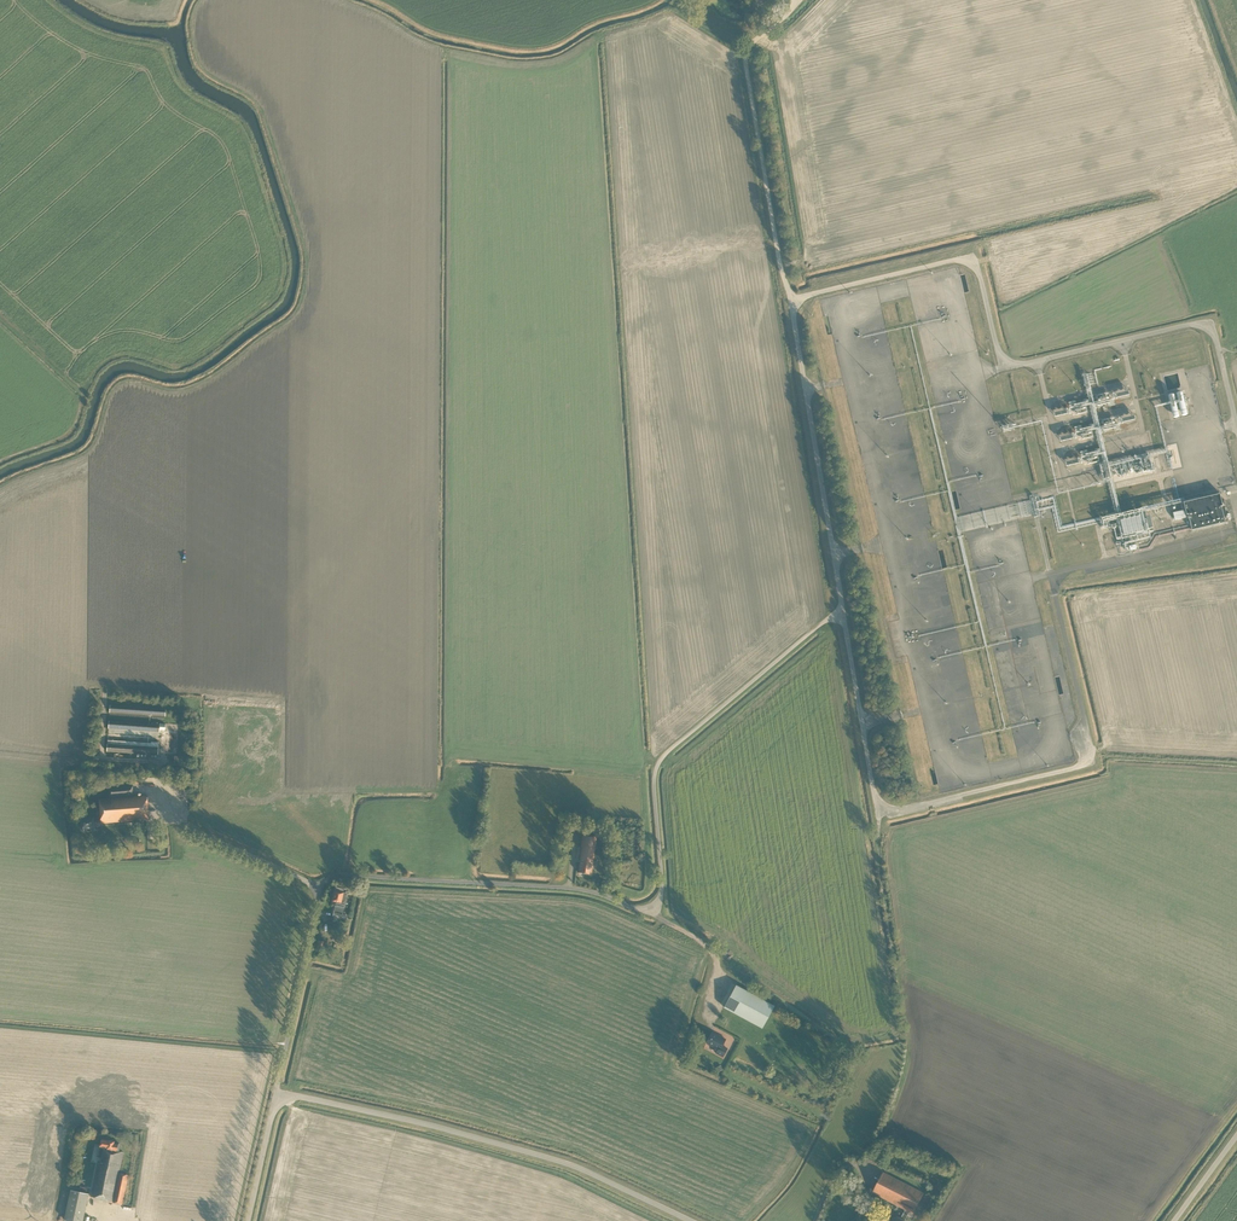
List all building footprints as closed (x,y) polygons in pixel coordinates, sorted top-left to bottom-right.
[(746,5),(758,14),(768,0),(749,0),(746,5)] [(1183,415),(1190,413),(1184,390),(1176,393),(1172,394),(1174,402),(1173,402),(1177,417),(1182,415),(1180,409),(1181,409),(1183,415)] [(1190,515),(1193,530),(1226,522),(1222,507),(1224,506),(1221,494),(1185,503),(1188,515),(1190,515)] [(110,705),(110,713),(165,716),(166,709),(110,705)] [(166,724),(160,723),(152,722),(152,723),(108,721),(108,729),(159,732),(159,730),(165,730),(166,724)] [(106,751),(158,755),(158,742),(151,742),(151,743),(107,740),(106,751)] [(133,796),(132,784),(108,786),(109,798),(98,799),(100,817),(93,818),(81,819),(82,829),(94,828),(93,824),(100,823),(101,824),(149,819),(147,795),(133,796)] [(597,836),(582,834),(580,846),(582,846),(578,873),(592,875),(597,836)] [(344,908),(347,892),(344,891),(344,888),(336,887),(333,901),(336,902),(335,906),(344,908)] [(773,1006),(736,986),(724,1008),(762,1028),(773,1006)] [(723,1057),(728,1049),(722,1046),(726,1039),(721,1037),(720,1038),(712,1034),(707,1043),(718,1049),(716,1053),(723,1057)] [(118,1144),(114,1143),(114,1141),(108,1140),(107,1141),(101,1140),(98,1157),(101,1158),(100,1164),(96,1163),(89,1196),(122,1204),(128,1175),(118,1173),(122,1153),(119,1152),(120,1147),(122,1146),(120,1143),(118,1144)] [(912,1213),(923,1193),(884,1172),(873,1193),(905,1210),(900,1218),(897,1216),(894,1220),(905,1220),(909,1212),(912,1213)] [(71,1220),(83,1220),(89,1194),(70,1190),(64,1219),(71,1220)]
